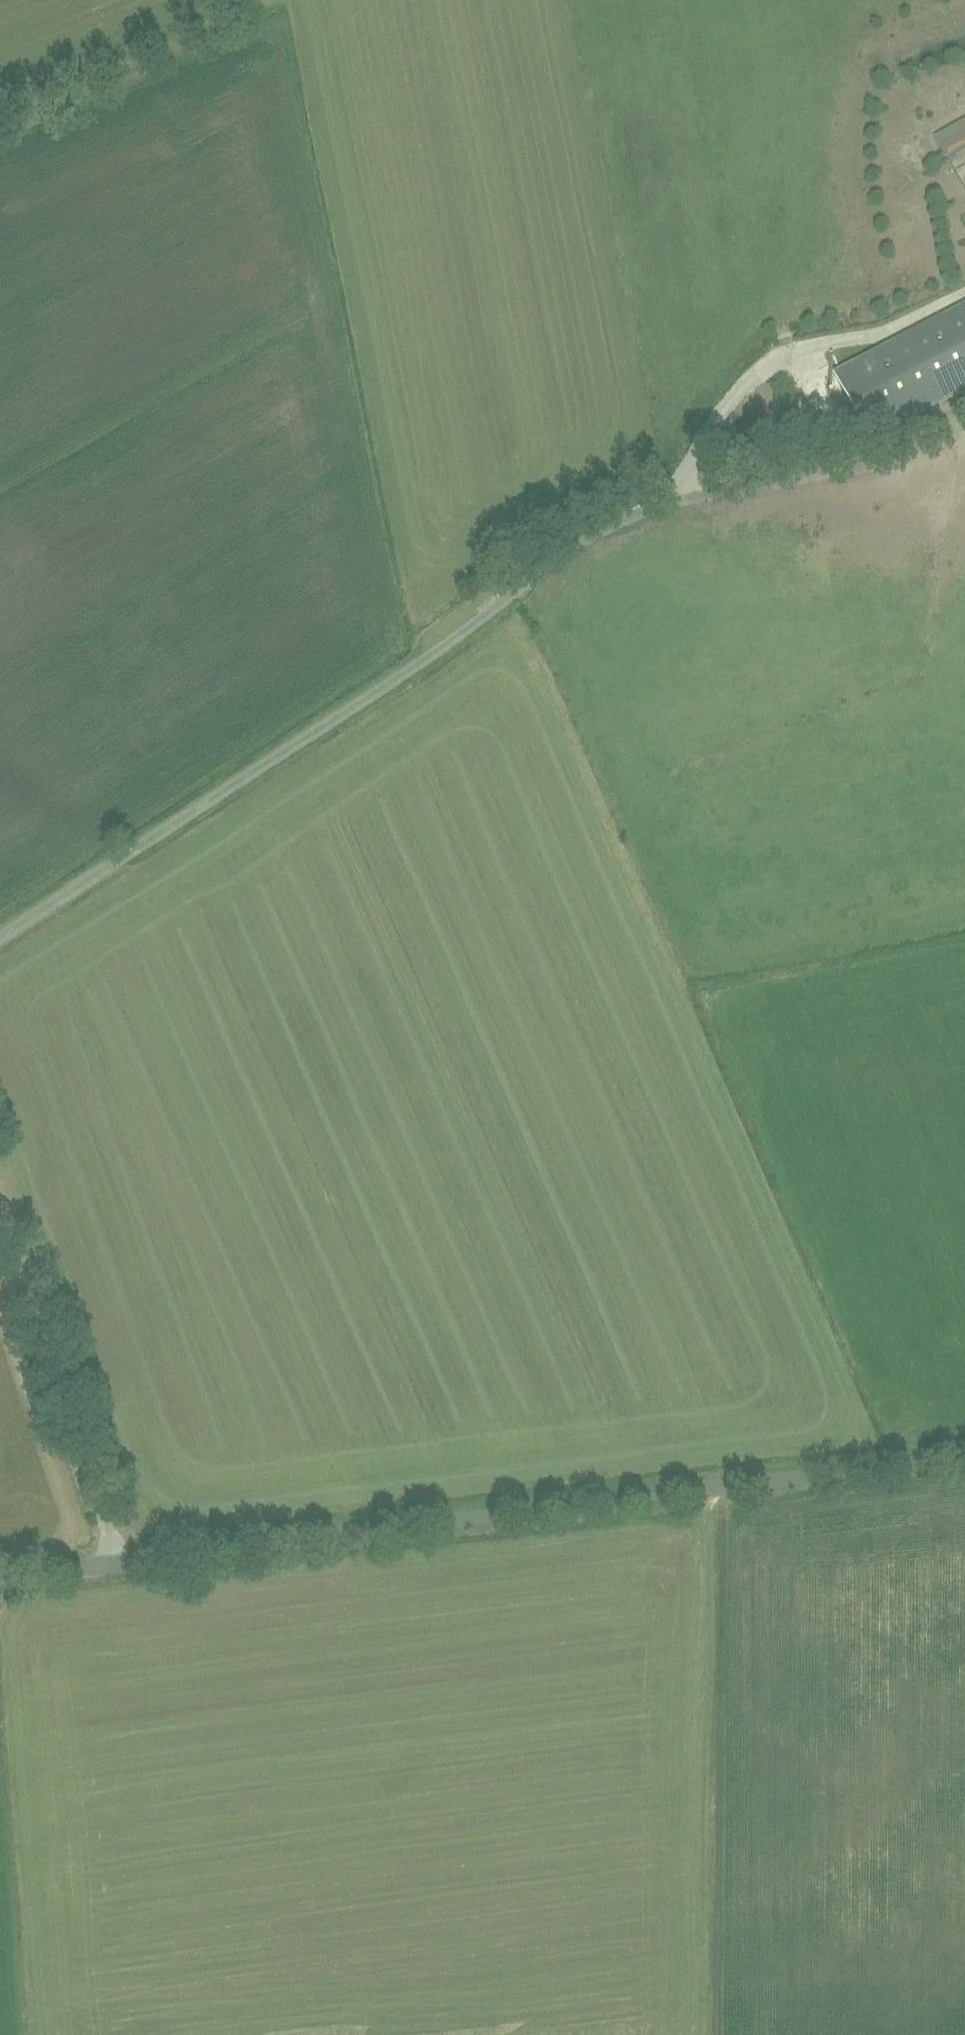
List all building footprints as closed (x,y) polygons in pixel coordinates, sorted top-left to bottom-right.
[(933,137),(943,157),(963,194),(964,194),(964,118),(933,137)] [(867,439),(964,388),(964,305),(833,374),(867,439)] [(538,537),(532,542),(535,546),(542,542),(538,537)]
